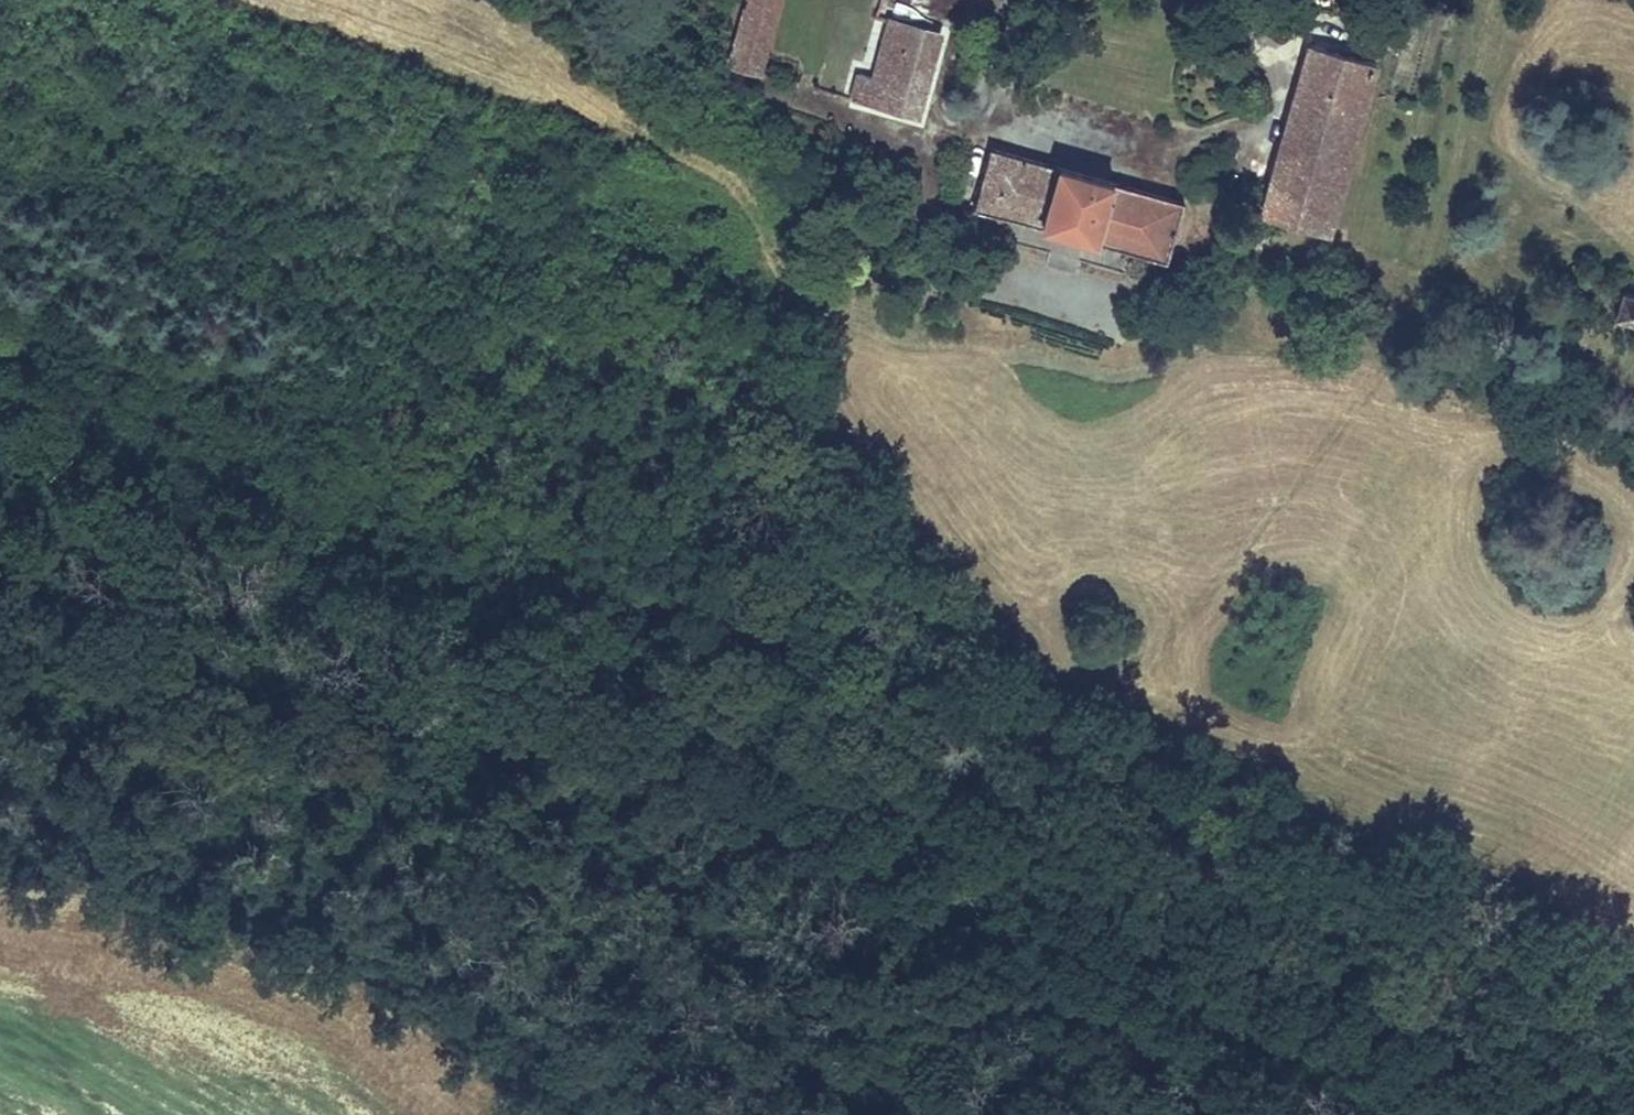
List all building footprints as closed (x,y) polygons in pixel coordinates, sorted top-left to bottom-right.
[(726,64),(765,75),(785,0),(744,0),(726,64)] [(923,116),(945,32),(888,17),(872,77),(857,73),(851,98),(923,116)] [(1260,214),(1336,235),(1382,63),(1306,43),(1293,91),(1260,214)] [(1187,199),(992,148),(975,211),(1170,263),(1187,199)] [(1633,319),(1633,301),(1617,297),(1613,318),(1633,322),(1633,319)]
